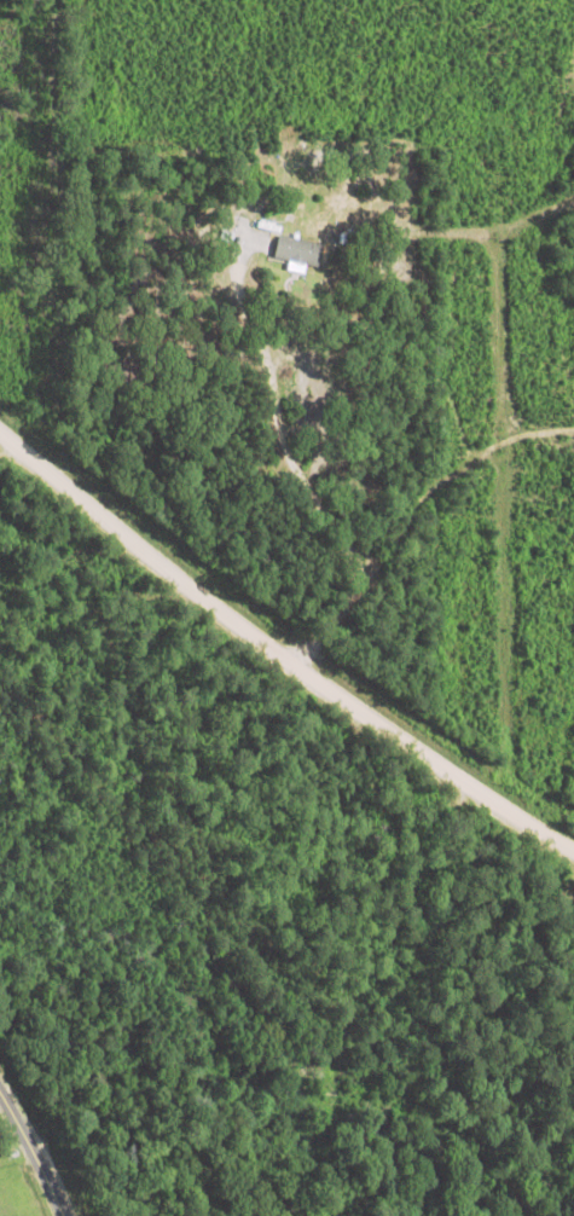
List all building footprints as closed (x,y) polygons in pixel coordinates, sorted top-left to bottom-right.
[(250,262),(307,269),(311,229),(254,223),(250,262)]
